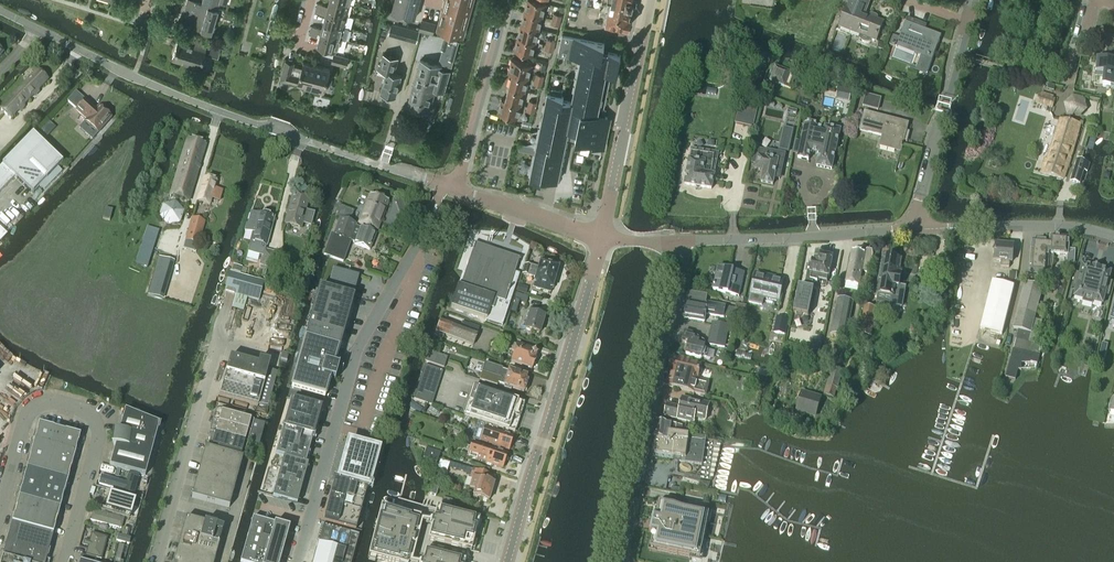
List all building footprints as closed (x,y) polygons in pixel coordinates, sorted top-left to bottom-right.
[(217,9),(200,3),(189,0),(188,0),(183,15),(190,17),(192,10),(198,12),(194,26),(207,30),(210,23),(212,24),(217,9)] [(200,3),(217,9),(219,0),(225,2),(225,0),(201,0),(200,3)] [(324,9),(347,15),(350,4),(336,0),(330,0),(329,5),(325,4),(324,9)] [(392,11),(387,10),(385,17),(398,21),(399,20),(400,14),(415,18),(420,0),(395,0),(392,11)] [(465,28),(472,0),(447,0),(438,30),(462,37),(465,28)] [(546,3),(533,0),(528,0),(525,12),(543,17),(546,3)] [(636,2),(628,0),(603,0),(603,2),(610,3),(606,22),(608,22),(608,25),(615,27),(615,23),(629,26),(629,25),(632,24),(633,19),(631,16),(633,4),(636,5),(636,2)] [(839,28),(860,36),(859,38),(860,40),(862,42),(863,43),(866,44),(869,44),(871,43),(872,40),(876,41),(883,23),(863,16),(868,3),(860,0),(851,0),(847,9),(846,9),(839,28)] [(324,9),(323,13),(326,14),(324,22),(344,27),(347,15),(324,9)] [(539,29),(543,17),(525,12),(521,25),(539,29)] [(927,73),(941,36),(925,30),(927,25),(908,18),(900,39),(893,36),(889,45),(921,56),(916,69),(927,73)] [(433,34),(436,24),(422,20),(419,30),(433,34)] [(319,27),(318,32),(341,38),(344,27),(324,22),(323,28),(319,27)] [(416,42),(420,30),(392,22),(389,34),(416,42)] [(536,42),(539,29),(521,25),(518,37),(536,42)] [(338,50),(341,38),(321,33),(318,45),(338,50)] [(536,147),(520,144),(519,150),(535,154),(530,180),(541,182),(541,178),(558,181),(561,166),(567,134),(576,136),(575,140),(593,144),(593,146),(602,148),(607,125),(602,124),(604,116),(606,108),(604,108),(611,74),(617,76),(621,55),(608,52),(608,55),(602,54),(605,44),(562,35),(558,55),(581,60),(572,102),(563,100),(564,95),(562,95),(563,90),(552,87),(551,93),(548,92),(536,147)] [(204,49),(207,42),(193,37),(191,45),(177,41),(172,58),(199,67),(203,52),(207,53),(206,54),(217,57),(220,46),(210,43),(208,50),(204,49)] [(532,55),(536,42),(518,37),(515,51),(532,55)] [(346,66),(349,57),(334,54),(332,62),(346,66)] [(394,73),(398,58),(383,54),(380,65),(379,64),(377,70),(386,72),(380,93),(395,97),(401,75),(394,73)] [(529,78),(529,75),(532,64),(512,59),(508,73),(513,74),(529,78)] [(1113,88),(1113,60),(1097,59),(1095,77),(1104,77),(1103,86),(1113,88)] [(302,69),(293,67),(295,63),(286,60),(281,80),(298,84),(297,85),(311,89),(317,65),(304,62),(302,69)] [(444,92),(450,71),(441,68),(442,66),(420,60),(407,106),(429,112),(435,90),(444,92)] [(330,86),(332,79),(328,77),(331,69),(317,65),(311,89),(324,93),(326,85),(330,86)] [(790,89),(796,74),(775,66),(769,81),(790,89)] [(29,100),(49,80),(38,70),(36,73),(19,90),(29,100)] [(543,81),(544,75),(536,73),(534,79),(543,81)] [(525,91),(526,86),(529,78),(513,74),(509,87),(525,91)] [(730,75),(729,81),(736,83),(738,77),(730,75)] [(522,104),(524,97),(525,91),(509,87),(506,100),(522,104)] [(11,119),(29,100),(19,90),(1,109),(11,119)] [(878,111),(881,99),(865,95),(862,106),(878,111)] [(1053,109),(1055,100),(1039,95),(1037,104),(1053,109)] [(518,118),(521,107),(522,104),(506,100),(501,99),(498,113),(518,118)] [(97,109),(86,100),(77,110),(88,120),(86,122),(98,133),(111,118),(99,107),(97,109)] [(739,106),(735,124),(753,128),(757,110),(739,106)] [(900,152),(903,144),(908,124),(865,113),(860,130),(883,136),(880,147),(900,152)] [(523,120),(521,126),(530,128),(532,122),(523,120)] [(1069,163),(1080,125),(1060,120),(1047,160),(1045,159),(1041,174),(1063,179),(1069,163)] [(819,154),(819,157),(816,167),(832,170),(840,131),(825,128),(824,130),(816,128),(816,126),(805,123),(798,159),(808,161),(810,155),(810,152),(819,154)] [(780,151),(779,154),(768,151),(767,152),(759,151),(754,149),(751,163),(756,165),(756,167),(764,169),(761,182),(773,185),(774,178),(779,179),(785,155),(784,155),(785,152),(788,152),(793,131),(784,129),(779,150),(780,151)] [(39,132),(34,136),(38,140),(41,143),(46,138),(39,132)] [(17,180),(47,149),(41,143),(38,140),(34,136),(32,134),(0,167),(0,170),(11,181),(14,178),(17,180)] [(170,196),(189,201),(206,145),(187,139),(178,171),(170,196)] [(62,163),(47,149),(17,180),(32,194),(62,163)] [(712,190),(718,154),(691,149),(689,160),(684,185),(712,190)] [(1087,172),(1090,164),(1078,160),(1071,181),(1080,184),(1084,171),(1087,172)] [(11,181),(0,170),(0,183),(5,187),(11,181)] [(220,200),(223,191),(215,189),(217,180),(204,177),(197,201),(210,205),(212,198),(220,200)] [(377,230),(388,202),(370,195),(359,223),(377,230)] [(311,226),(314,213),(305,211),(307,200),(292,196),(285,224),(300,228),(301,223),(311,226)] [(167,226),(180,224),(184,211),(175,202),(162,204),(158,217),(167,226)] [(109,221),(112,209),(105,208),(103,219),(109,221)] [(246,224),(244,231),(253,234),(248,252),(262,256),(264,251),(265,251),(273,218),(258,214),(251,212),(248,225),(246,224)] [(198,244),(205,221),(192,218),(186,240),(198,244)] [(357,225),(347,221),(340,219),(334,235),(331,235),(324,256),(344,263),(351,241),(355,243),(355,244),(370,250),(376,234),(361,228),(356,226),(357,225)] [(148,268),(159,231),(148,227),(136,264),(148,268)] [(1062,238),(1060,234),(1056,234),(1053,237),(1046,237),(1046,242),(1032,241),(1030,274),(1047,276),(1047,274),(1050,274),(1053,263),(1053,254),(1067,255),(1066,263),(1074,264),(1075,251),(1068,250),(1069,239),(1062,238)] [(1014,246),(995,244),(993,262),(1001,263),(1000,268),(1009,268),(1009,263),(1012,264),(1014,246)] [(458,285),(451,307),(486,319),(485,321),(486,321),(501,326),(502,327),(519,274),(518,275),(514,274),(519,260),(518,259),(518,260),(474,246),(475,245),(474,245),(460,286),(458,285)] [(872,256),(872,251),(867,250),(864,254),(852,251),(845,284),(858,286),(861,271),(869,273),(872,256)] [(267,267),(271,253),(264,251),(262,256),(260,265),(267,267)] [(807,272),(804,288),(811,289),(813,282),(817,282),(818,281),(827,282),(828,277),(833,258),(825,256),(826,254),(824,254),(822,252),(819,253),(816,252),(814,262),(812,262),(812,264),(809,263),(808,271),(810,271),(810,273),(807,272)] [(274,268),(278,254),(271,253),(267,267),(274,268)] [(884,257),(878,294),(893,297),(895,286),(899,287),(902,270),(898,269),(900,259),(884,257)] [(549,263),(548,261),(544,260),(543,261),(541,261),(538,269),(525,265),(523,270),(547,277),(548,276),(551,277),(550,279),(553,280),(555,275),(557,275),(559,269),(557,268),(558,266),(549,263)] [(245,273),(247,269),(233,265),(232,270),(239,273),(240,272),(245,273)] [(1092,267),(1082,265),(1080,274),(1076,273),(1072,289),(1076,290),(1074,297),(1084,299),(1083,303),(1092,305),(1093,302),(1102,304),(1105,296),(1109,297),(1112,282),(1108,281),(1110,272),(1101,270),(1101,268),(1099,268),(1098,269),(1094,268),(1094,267),(1092,266),(1092,267)] [(739,297),(744,273),(719,267),(713,291),(739,297)] [(547,277),(523,270),(522,274),(534,278),(535,279),(533,287),(535,288),(536,289),(539,290),(540,289),(550,292),(550,290),(553,290),(555,283),(553,282),(553,280),(550,279),(551,277),(548,276),(547,277)] [(1009,272),(1008,280),(1016,281),(1017,273),(1009,272)] [(235,295),(231,308),(243,311),(247,298),(258,301),(263,282),(230,273),(225,292),(235,295)] [(776,301),(781,280),(756,273),(749,302),(762,306),(764,298),(776,301)] [(155,276),(152,286),(163,289),(166,279),(155,276)] [(1002,336),(1014,287),(992,282),(980,330),(1002,336)] [(1036,345),(1042,321),(1034,320),(1043,288),(1025,284),(1013,329),(1018,330),(1016,340),(1036,345)] [(313,311),(310,323),(305,339),(306,340),(337,348),(339,349),(353,297),(319,287),(313,311)] [(808,317),(813,290),(811,289),(804,288),(799,287),(794,314),(808,317)] [(731,327),(734,309),(726,307),(726,306),(706,303),(707,295),(689,292),(684,319),(705,322),(706,314),(727,318),(725,326),(731,327)] [(512,305),(509,313),(516,314),(520,301),(527,303),(528,296),(516,293),(512,305)] [(846,339),(853,303),(837,300),(830,336),(846,339)] [(734,320),(744,322),(746,307),(736,305),(734,320)] [(872,335),(876,309),(865,307),(861,333),(872,335)] [(539,334),(545,317),(530,312),(525,330),(539,334)] [(785,335),(788,320),(777,318),(774,333),(785,335)] [(440,319),(434,336),(442,339),(444,335),(472,345),(479,327),(468,323),(468,324),(462,322),(461,326),(440,319)] [(731,330),(731,327),(725,326),(725,328),(712,326),(709,345),(725,349),(728,329),(731,330)] [(707,358),(709,351),(704,349),(706,343),(691,333),(685,332),(683,342),(689,344),(686,355),(702,359),(702,357),(707,358)] [(337,348),(306,340),(306,341),(305,341),(292,388),(325,397),(329,383),(334,365),(338,350),(337,350),(337,348)] [(1037,364),(1042,347),(1036,345),(1016,340),(1006,378),(1015,380),(1020,363),(1030,363),(1030,362),(1037,364)] [(819,352),(821,343),(813,341),(811,350),(819,352)] [(517,345),(510,343),(508,350),(514,352),(511,362),(532,370),(535,360),(534,360),(536,355),(534,351),(517,345)] [(833,353),(834,347),(823,344),(820,359),(825,360),(827,351),(833,353)] [(1097,361),(1103,362),(1108,345),(1102,344),(1097,361)] [(444,368),(447,358),(427,351),(424,361),(444,368)] [(280,359),(281,359),(283,360),(287,361),(289,354),(286,354),(284,353),(282,352),(280,359)] [(692,360),(679,357),(679,359),(672,358),(669,372),(670,372),(666,387),(706,396),(709,383),(697,381),(701,367),(691,365),(692,360)] [(258,366),(230,358),(219,396),(257,407),(267,410),(276,373),(268,370),(270,364),(259,361),(258,366)] [(528,386),(526,384),(527,382),(525,381),(526,377),(484,363),(479,380),(497,387),(498,384),(504,386),(504,389),(511,391),(512,389),(524,393),(524,391),(526,391),(528,386)] [(431,406),(432,405),(443,371),(425,365),(414,400),(431,406)] [(838,390),(843,371),(831,367),(823,395),(834,398),(836,389),(838,390)] [(749,377),(748,384),(755,385),(757,379),(749,377)] [(479,421),(498,428),(514,433),(524,404),(474,387),(464,416),(479,421)] [(815,417),(821,399),(802,394),(797,411),(815,417)] [(667,404),(664,416),(693,423),(695,418),(705,421),(709,404),(682,398),(680,407),(676,410),(673,406),(667,404)] [(290,399),(281,431),(275,455),(285,458),(274,497),(296,503),(307,464),(304,464),(311,439),(313,440),(322,407),(290,399)] [(436,416),(439,414),(439,410),(431,406),(428,411),(436,416)] [(152,450),(159,424),(125,410),(119,431),(116,431),(115,440),(152,450)] [(258,446),(264,424),(215,410),(209,432),(247,443),(258,446)] [(498,428),(479,421),(477,427),(483,429),(480,441),(508,451),(509,449),(510,448),(511,445),(511,443),(513,438),(496,433),(498,428)] [(676,433),(677,425),(656,422),(654,438),(667,440),(668,432),(676,433)] [(75,453),(80,436),(39,424),(34,441),(55,447),(75,453)] [(243,458),(247,443),(209,432),(206,443),(219,447),(218,450),(243,458)] [(705,443),(706,437),(676,433),(668,432),(667,440),(654,438),(653,443),(652,449),(652,454),(676,457),(675,461),(702,465),(705,443)] [(152,450),(115,440),(114,446),(115,445),(109,466),(145,476),(152,450)] [(419,440),(417,446),(439,453),(442,447),(419,440)] [(47,475),(55,447),(34,441),(26,469),(47,475)] [(472,444),(468,457),(485,463),(485,464),(492,466),(492,465),(503,468),(505,462),(506,462),(507,458),(506,457),(507,455),(472,444)] [(338,481),(366,489),(367,489),(378,451),(357,445),(357,447),(353,446),(351,445),(349,447),(348,448),(347,452),(346,452),(338,481)] [(68,480),(75,453),(55,447),(47,475),(68,480)] [(196,479),(191,497),(230,507),(234,490),(243,458),(205,447),(196,479)] [(426,450),(423,459),(436,464),(440,454),(426,450)] [(101,464),(95,485),(141,498),(146,476),(145,476),(109,466),(101,464)] [(453,464),(451,468),(472,474),(471,478),(473,479),(470,489),(475,491),(473,496),(488,501),(493,484),(487,482),(489,475),(473,470),(473,471),(453,464)] [(39,503),(47,475),(26,469),(18,498),(39,503)] [(708,489),(709,482),(701,481),(700,480),(700,478),(683,474),(681,484),(708,489)] [(60,509),(68,480),(47,475),(39,503),(60,509)] [(361,509),(366,489),(338,481),(334,480),(329,500),(361,509)] [(32,529),(39,503),(18,498),(11,523),(32,529)] [(368,557),(382,560),(381,561),(465,561),(468,551),(471,552),(479,520),(437,509),(398,499),(395,511),(381,507),(368,557)] [(355,529),(361,509),(329,500),(323,521),(355,529)] [(53,535),(60,509),(39,503),(32,529),(53,535)] [(699,559),(700,560),(709,514),(665,505),(665,506),(656,504),(653,520),(652,520),(652,521),(650,531),(649,532),(650,532),(644,561),(699,561),(699,559)] [(93,509),(90,520),(122,529),(125,518),(93,509)] [(174,561),(214,561),(223,529),(185,518),(174,561)] [(289,529),(253,519),(241,561),(280,561),(289,529)] [(11,523),(2,557),(19,561),(45,561),(53,535),(32,529),(11,523)] [(358,535),(322,525),(312,561),(351,561),(358,535)] [(102,559),(108,537),(91,532),(85,554),(102,559)] [(118,535),(116,541),(129,545),(131,539),(118,535)] [(120,560),(124,547),(123,546),(119,545),(118,551),(117,554),(115,559),(120,560)]
